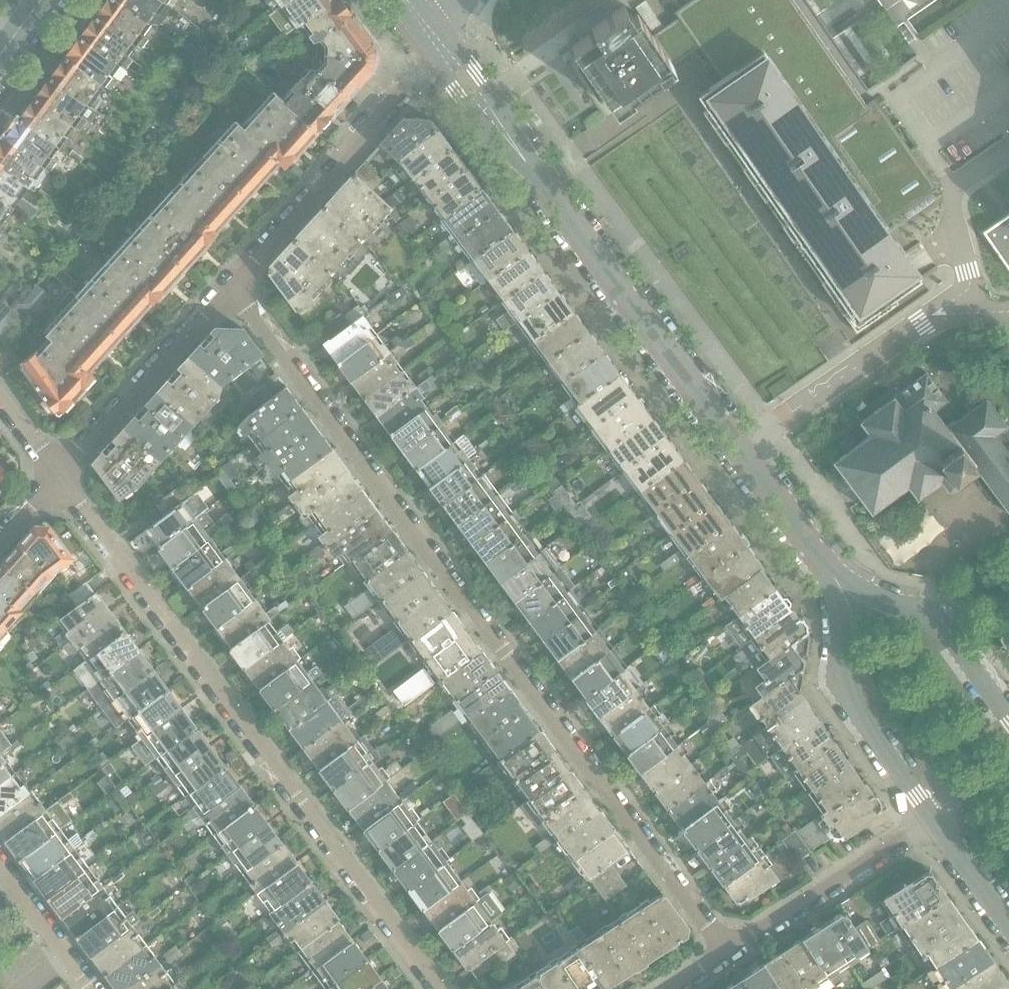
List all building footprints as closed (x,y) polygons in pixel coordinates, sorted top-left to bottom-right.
[(122,0),(104,0),(101,3),(101,7),(97,13),(136,43),(141,47),(148,37),(144,34),(152,22),(122,0)] [(163,0),(122,0),(152,22),(158,26),(173,7),(168,4),(163,0)] [(274,12),(281,7),(290,0),(265,0),(274,12)] [(269,15),(284,35),(303,22),(333,0),(290,0),(281,7),(274,12),(269,15)] [(343,0),(333,0),(303,22),(315,38),(323,36),(329,45),(329,54),(367,56),(367,50),(371,50),(374,47),(375,42),(343,0)] [(794,0),(692,0),(675,12),(678,17),(700,48),(722,79),(699,95),(708,109),(704,112),(709,119),(713,116),(725,133),(721,136),(748,175),(752,172),(764,190),(760,193),(787,232),(791,229),(804,246),(799,249),(827,288),(831,285),(843,303),(839,306),(857,332),(898,303),(894,298),(921,279),(884,225),(937,188),(875,98),(867,104),(794,0)] [(674,66),(693,52),(700,48),(678,17),(652,35),(637,13),(633,17),(625,5),(592,28),(594,31),(572,47),(616,110),(634,98),(632,95),(660,76),(660,77),(674,67),(674,66)] [(136,43),(97,13),(93,18),(90,19),(86,24),(86,27),(80,35),(121,64),(125,67),(132,57),(128,54),(136,43)] [(121,64),(80,35),(78,39),(74,40),(71,45),(71,48),(66,54),(65,56),(106,85),(109,88),(116,78),(112,76),(121,64)] [(271,45),(265,50),(265,54),(275,51),(271,45)] [(224,74),(238,57),(232,52),(218,69),(224,74)] [(333,114),(373,70),(373,64),(371,62),(366,62),(367,56),(329,54),(328,64),(321,72),(315,70),(306,79),(303,76),(297,82),(333,114)] [(106,85),(65,56),(63,59),(59,59),(55,65),(56,68),(50,76),(90,105),(94,108),(101,98),(98,96),(106,85)] [(249,63),(242,58),(239,61),(246,66),(249,63)] [(90,105),(50,76),(47,80),(44,80),(40,86),(41,89),(35,96),(75,125),(79,128),(87,118),(83,115),(90,105)] [(285,167),(333,114),(297,82),(291,89),(294,92),(285,102),(274,93),(267,100),(264,97),(258,99),(251,107),(249,113),(253,116),(243,127),(279,161),(285,167)] [(220,103),(229,93),(221,86),(212,96),(220,103)] [(75,125),(35,96),(32,100),(29,100),(25,106),(25,109),(20,117),(60,146),(64,149),(71,139),(67,137),(75,125)] [(60,146),(20,117),(17,120),(14,121),(10,127),(10,130),(4,137),(44,167),(48,170),(55,160),(52,158),(60,146)] [(414,141),(420,137),(425,138),(436,130),(437,127),(432,120),(404,119),(383,142),(399,157),(413,146),(414,141)] [(194,124),(185,134),(193,141),(202,131),(194,124)] [(216,230),(279,161),(243,127),(241,129),(237,125),(207,158),(175,193),(216,230)] [(441,156),(450,149),(452,146),(447,139),(443,140),(436,130),(425,138),(420,137),(414,141),(413,146),(399,157),(413,177),(429,165),(430,159),(435,155),(441,156)] [(4,137),(2,141),(0,141),(0,165),(30,187),(34,189),(40,181),(36,178),(44,167),(4,137)] [(456,175),(465,169),(465,168),(466,165),(461,159),(458,159),(450,149),(441,156),(435,155),(430,159),(429,165),(413,177),(428,197),(445,184),(445,178),(451,174),(456,175)] [(83,157),(72,150),(69,154),(80,162),(83,157)] [(154,173),(165,161),(158,154),(146,165),(154,173)] [(368,187),(379,177),(364,164),(353,175),(368,187)] [(0,165),(0,196),(15,207),(32,220),(40,209),(22,197),(30,187),(0,165)] [(443,216),(480,189),(479,187),(480,184),(475,178),(472,178),(465,169),(456,175),(451,174),(445,178),(445,184),(428,197),(443,216)] [(393,209),(384,201),(373,191),(368,187),(353,175),(324,208),(363,242),(365,241),(361,238),(370,228),(373,232),(383,221),(380,217),(386,210),(396,222),(401,217),(393,209)] [(50,196),(41,189),(38,192),(47,200),(50,196)] [(459,238),(496,210),(492,204),(490,202),(490,198),(486,193),(482,192),(481,189),(480,189),(443,216),(459,238)] [(121,208),(131,198),(123,191),(114,201),(121,208)] [(154,302),(218,232),(216,230),(175,193),(111,263),(152,301),(154,302)] [(0,196),(0,227),(4,230),(11,220),(7,218),(15,207),(0,196)] [(363,242),(324,208),(296,239),(332,272),(335,274),(338,271),(334,267),(341,261),(344,264),(356,251),(352,248),(358,241),(361,244),(363,242)] [(473,258),(511,230),(507,224),(505,222),(505,218),(501,213),(497,212),(496,210),(459,238),(473,258)] [(983,232),(1008,270),(1008,214),(983,232)] [(21,236),(11,229),(8,233),(18,240),(21,236)] [(490,279),(527,252),(522,244),(520,242),(520,239),(516,233),(513,233),(511,230),(473,258),(490,279)] [(442,250),(452,242),(448,237),(438,245),(442,250)] [(324,282),(332,272),(296,239),(268,268),(300,310),(315,299),(314,296),(326,283),(324,282)] [(504,299),(541,271),(535,263),(535,259),(531,253),(528,253),(527,252),(490,279),(504,299)] [(459,269),(468,261),(465,257),(455,265),(459,269)] [(89,370),(152,301),(111,263),(79,299),(46,334),(53,340),(54,339),(89,370)] [(505,330),(519,319),(557,292),(550,283),(551,279),(547,274),(543,273),(541,271),(504,299),(511,308),(496,319),(505,330)] [(391,305),(407,292),(402,286),(385,298),(391,305)] [(31,314),(41,305),(28,292),(13,307),(24,318),(26,316),(24,314),(27,311),(31,314)] [(534,339),(571,312),(565,304),(566,299),(562,294),(558,293),(557,292),(519,319),(534,339)] [(429,293),(422,299),(431,309),(437,304),(429,293)] [(13,307),(5,300),(0,305),(0,322),(13,307)] [(490,309),(486,303),(479,308),(483,314),(490,309)] [(19,323),(19,322),(24,318),(13,307),(0,322),(0,335),(4,340),(19,323)] [(331,339),(361,317),(364,315),(358,307),(342,318),(341,316),(323,329),(331,339)] [(549,360),(586,332),(580,324),(581,320),(577,314),(573,314),(571,312),(534,339),(549,360)] [(338,362),(374,335),(361,317),(331,339),(326,343),(338,360),(337,361),(338,362)] [(221,383),(262,353),(243,328),(216,327),(214,329),(213,329),(198,345),(199,346),(190,356),(221,383)] [(401,343),(406,339),(401,332),(390,339),(396,347),(401,343)] [(565,381),(601,352),(595,344),(596,340),(592,335),(588,334),(586,332),(549,360),(565,381)] [(353,379),(388,354),(374,335),(338,362),(339,364),(340,363),(353,379)] [(406,350),(416,342),(411,335),(406,339),(401,343),(406,350)] [(95,376),(89,370),(54,339),(53,340),(38,357),(34,353),(20,363),(55,410),(63,410),(95,376)] [(577,404),(617,373),(612,366),(601,352),(565,381),(576,395),(560,407),(565,414),(577,405),(577,404)] [(364,397),(401,371),(388,354),(353,379),(365,395),(364,396),(364,397)] [(218,394),(220,387),(221,383),(190,356),(182,365),(181,365),(166,381),(167,382),(158,391),(192,423),(218,394)] [(423,382),(425,380),(433,374),(428,367),(417,375),(423,382)] [(379,415),(414,388),(401,371),(364,397),(366,399),(367,398),(379,415)] [(594,426),(634,396),(628,387),(628,384),(619,372),(617,373),(577,404),(577,405),(594,426)] [(987,399),(961,418),(927,373),(861,422),(870,435),(834,462),(872,513),(909,486),(918,499),(942,481),(947,488),(949,490),(952,491),(955,490),(957,487),(958,484),(957,481),(957,480),(975,467),(1008,512),(1008,428),(987,399)] [(429,384),(437,379),(433,374),(425,380),(429,384)] [(549,391),(545,385),(538,390),(543,396),(549,391)] [(249,413),(272,397),(264,386),(241,402),(249,413)] [(255,441),(302,407),(295,398),(291,397),(284,388),(272,397),(249,413),(238,425),(245,435),(249,432),(255,441)] [(392,434),(393,434),(428,408),(414,388),(379,415),(391,431),(390,432),(392,434)] [(202,431),(192,423),(158,391),(149,401),(148,401),(133,417),(134,418),(126,426),(161,458),(176,441),(186,450),(202,431)] [(610,448),(651,419),(643,409),(644,405),(639,398),(635,398),(634,396),(594,426),(610,448)] [(448,418),(460,410),(457,406),(445,414),(448,418)] [(266,464),(314,429),(308,420),(309,416),(302,407),(255,441),(264,451),(260,454),(266,464)] [(405,450),(440,424),(428,408),(393,434),(405,450)] [(451,423),(463,414),(460,410),(448,418),(451,423)] [(625,469),(666,439),(659,430),(660,426),(655,419),(651,419),(610,448),(625,469)] [(417,468),(454,442),(440,424),(405,450),(417,466),(416,467),(417,468)] [(143,478),(161,458),(126,426),(116,437),(116,436),(101,453),(94,462),(120,496),(143,478)] [(519,433),(514,426),(503,434),(507,438),(519,433)] [(285,481),(331,446),(325,439),(321,438),(314,429),(266,464),(276,476),(280,473),(285,481)] [(224,440),(213,431),(208,437),(219,447),(224,440)] [(431,485),(467,459),(477,451),(464,434),(454,442),(417,468),(418,469),(419,469),(431,485)] [(219,447),(208,437),(203,443),(213,453),(218,447),(219,447)] [(481,448),(489,441),(487,438),(478,445),(481,448)] [(641,490),(681,460),(675,451),(675,447),(671,441),(667,440),(666,439),(625,469),(641,490)] [(296,504),(344,469),(338,461),(339,456),(331,446),(285,481),(293,492),(289,495),(296,504)] [(446,502),(477,478),(480,476),(467,459),(431,485),(443,501),(442,502),(444,504),(446,502)] [(657,512),(697,481),(691,472),(691,468),(686,462),(682,461),(681,460),(641,490),(657,512)] [(316,522),(362,488),(355,479),(351,479),(344,469),(296,504),(305,516),(309,513),(316,522)] [(231,480),(223,470),(216,476),(224,486),(231,480)] [(563,484),(554,472),(546,478),(555,490),(554,491),(562,485),(563,484)] [(460,521),(492,498),(477,478),(446,502),(452,510),(451,514),(455,520),(459,520),(460,521)] [(673,533),(714,504),(706,494),(707,490),(702,483),(698,483),(697,481),(657,512),(673,533)] [(578,506),(562,485),(554,491),(569,512),(578,506)] [(327,545),(375,510),(368,501),(369,497),(362,488),(316,522),(323,532),(319,535),(327,545)] [(166,515),(185,502),(186,500),(178,489),(157,504),(165,514),(166,515)] [(563,504),(555,494),(548,500),(555,510),(563,504)] [(474,541),(506,517),(492,498),(460,521),(466,529),(465,533),(470,539),(474,539),(474,541)] [(161,544),(197,518),(185,502),(166,515),(165,514),(145,530),(152,540),(153,539),(157,544),(159,543),(161,544)] [(279,518),(293,508),(290,504),(277,514),(279,518)] [(689,554),(730,525),(722,515),(723,511),(718,504),(714,504),(673,533),(689,554)] [(283,522),(296,513),(293,508),(279,518),(283,522)] [(353,557),(392,528),(385,520),(381,519),(375,510),(327,545),(334,556),(338,553),(345,562),(353,557)] [(489,560),(520,537),(506,517),(474,541),(480,549),(480,552),(484,558),(488,559),(489,560)] [(173,565),(175,564),(211,537),(228,524),(224,519),(216,525),(214,522),(205,529),(197,518),(161,544),(162,546),(158,549),(166,560),(168,558),(173,565)] [(704,575),(746,546),(738,536),(738,532),(734,526),(730,525),(689,554),(704,575)] [(70,557),(48,528),(37,527),(21,545),(53,574),(64,583),(69,577),(58,568),(70,557)] [(420,570),(398,541),(398,537),(392,528),(353,557),(374,584),(344,605),(354,618),(384,597),(420,570)] [(227,558),(234,552),(230,545),(222,551),(211,537),(175,564),(177,566),(173,568),(181,580),(183,578),(188,585),(190,584),(227,558)] [(503,579),(535,556),(520,537),(489,560),(495,568),(494,572),(498,577),(502,578),(503,579)] [(309,558),(322,548),(319,544),(306,553),(309,558)] [(53,574),(21,545),(20,545),(16,546),(11,551),(11,555),(5,563),(36,591),(53,574)] [(721,598),(760,569),(762,567),(754,557),(754,553),(749,547),(746,546),(704,575),(721,598)] [(312,562),(325,552),(322,548),(309,558),(312,562)] [(665,572),(684,558),(679,551),(660,565),(665,572)] [(517,598),(549,576),(535,556),(503,579),(509,587),(508,591),(513,597),(516,597),(517,598)] [(203,605),(205,604),(241,578),(227,558),(190,584),(192,586),(188,589),(196,600),(198,598),(203,605)] [(617,572),(626,564),(621,558),(612,566),(617,572)] [(248,571),(256,565),(251,559),(243,565),(248,571)] [(5,563),(4,563),(0,564),(0,592),(20,610),(36,591),(5,563)] [(311,577),(303,564),(291,573),(299,585),(311,577)] [(736,618),(775,590),(774,588),(775,582),(772,577),(766,577),(760,569),(721,598),(736,618)] [(449,610),(427,580),(428,577),(425,572),(421,572),(420,570),(384,597),(413,637),(449,610)] [(689,587),(699,579),(695,575),(685,583),(689,587)] [(532,617),(563,595),(549,576),(517,598),(523,606),(523,610),(527,616),(531,616),(532,617)] [(256,597),(275,585),(271,578),(261,585),(258,582),(250,589),(241,578),(205,604),(206,606),(203,609),(211,620),(213,618),(218,626),(220,624),(256,597)] [(75,607),(95,593),(87,582),(67,596),(75,607)] [(752,639),(790,610),(789,608),(791,603),(787,598),(781,598),(775,590),(736,618),(751,638),(752,639)] [(20,610),(0,592),(0,623),(7,630),(23,613),(20,610)] [(58,602),(48,593),(44,598),(58,610),(61,607),(57,603),(58,602)] [(63,646),(110,612),(96,593),(95,593),(75,607),(57,621),(64,631),(55,637),(58,641),(50,648),(54,653),(63,646)] [(546,637),(578,614),(563,595),(532,617),(538,626),(537,630),(541,635),(545,636),(546,637)] [(233,646),(271,618),(290,604),(287,601),(276,608),(274,605),(266,611),(256,597),(220,624),(221,626),(217,629),(226,640),(228,638),(232,645),(233,646)] [(705,609),(714,602),(715,601),(712,597),(701,605),(705,609)] [(707,614),(717,606),(714,602),(705,609),(691,618),(694,622),(707,614)] [(479,650),(457,620),(458,617),(454,612),(451,612),(449,610),(413,637),(443,677),(479,650)] [(757,668),(805,632),(807,631),(807,629),(806,628),(806,624),(803,619),(799,617),(798,616),(796,617),(790,610),(752,639),(751,638),(739,647),(745,656),(757,647),(766,658),(756,666),(757,668)] [(86,660),(124,631),(110,612),(63,646),(68,654),(74,654),(79,651),(86,660)] [(350,618),(346,612),(338,617),(342,623),(350,618)] [(560,656),(592,633),(578,614),(546,637),(552,645),(551,649),(555,654),(559,655),(560,656)] [(245,667),(285,638),(285,637),(298,627),(295,623),(287,629),(285,625),(279,629),(271,618),(233,646),(232,645),(230,647),(245,667)] [(604,630),(614,623),(611,619),(601,626),(604,630)] [(100,680),(139,650),(124,631),(86,660),(100,680)] [(798,669),(803,666),(804,659),(801,656),(806,652),(808,637),(805,632),(757,668),(764,676),(754,684),(761,694),(751,701),(753,705),(799,670),(798,669)] [(574,675),(606,652),(592,633),(560,656),(566,664),(565,668),(570,674),(574,674),(574,675)] [(260,687),(300,658),(285,638),(245,667),(260,687)] [(33,647),(27,641),(24,644),(30,650),(33,647)] [(313,648),(308,643),(302,648),(306,653),(313,648)] [(114,699),(153,670),(139,650),(100,680),(114,699)] [(508,689),(487,660),(487,657),(484,652),(480,652),(479,650),(443,677),(472,716),(508,689)] [(586,696),(621,671),(606,652),(574,675),(580,683),(580,687),(586,696)] [(275,707),(315,678),(316,680),(324,674),(318,666),(310,672),(300,658),(260,687),(275,707)] [(35,667),(31,661),(27,664),(25,668),(29,672),(35,667)] [(600,715),(635,689),(629,680),(634,677),(626,667),(621,671),(586,696),(600,715)] [(128,718),(167,689),(153,670),(114,699),(128,718)] [(804,700),(797,691),(800,689),(802,674),(799,670),(753,705),(761,717),(756,720),(762,730),(804,700)] [(290,727),(338,692),(342,689),(336,681),(324,690),(316,680),(315,678),(275,707),(290,727)] [(614,734),(650,708),(643,699),(648,696),(641,687),(636,690),(635,689),(600,715),(614,734)] [(143,737),(182,708),(167,689),(128,718),(143,737)] [(502,756),(538,729),(516,700),(517,697),(513,692),(510,692),(508,689),(472,716),(497,750),(467,771),(472,778),(502,756)] [(304,747),(343,720),(361,707),(356,701),(348,707),(338,692),(290,727),(304,747)] [(35,707),(46,699),(41,693),(30,701),(35,707)] [(711,704),(710,703),(706,697),(698,703),(703,710),(711,704)] [(777,751),(818,721),(804,700),(762,730),(777,751)] [(394,712),(388,704),(376,712),(383,721),(394,712)] [(628,752),(664,726),(657,718),(662,715),(654,705),(650,708),(614,734),(628,752)] [(157,756),(196,727),(182,708),(143,737),(157,756)] [(432,726),(428,729),(434,737),(438,734),(439,735),(460,720),(452,709),(431,725),(432,726)] [(724,724),(724,723),(719,716),(708,724),(713,731),(724,724)] [(319,767),(357,739),(343,720),(304,747),(319,767)] [(792,771),(833,742),(832,740),(834,735),(830,730),(824,730),(818,721),(777,751),(792,771)] [(714,732),(713,731),(708,724),(707,722),(698,728),(705,738),(714,732)] [(642,771),(677,745),(671,736),(675,732),(669,724),(664,727),(664,726),(628,752),(642,771)] [(171,775),(210,747),(196,727),(157,756),(171,775)] [(568,770),(546,740),(547,737),(543,732),(540,731),(538,729),(502,756),(532,797),(568,770)] [(68,735),(57,743),(64,751),(74,742),(68,735)] [(6,756),(22,743),(19,739),(3,752),(0,753),(0,784),(17,771),(6,756)] [(334,788),(373,760),(357,739),(319,767),(334,788)] [(656,790),(691,764),(685,755),(689,752),(682,742),(677,745),(642,771),(656,790)] [(808,793),(849,764),(847,761),(849,756),(845,751),(839,751),(833,742),(792,771),(808,793)] [(423,753),(417,744),(408,751),(414,759),(423,753)] [(186,795),(225,766),(210,747),(171,775),(186,795)] [(382,772),(373,760),(334,788),(349,807),(387,779),(388,780),(403,768),(397,761),(382,772)] [(670,809),(705,782),(698,773),(703,770),(696,760),(691,764),(656,790),(670,809)] [(738,766),(736,763),(734,761),(729,765),(733,770),(738,766)] [(822,813),(863,784),(862,783),(864,777),(860,772),(854,772),(849,764),(808,793),(822,813)] [(199,814),(239,785),(225,766),(186,795),(199,814)] [(561,837),(598,810),(576,780),(576,777),(573,772),(569,772),(568,770),(532,797),(522,804),(538,825),(548,818),(557,830),(536,845),(541,851),(561,837)] [(31,790),(17,771),(0,784),(0,814),(31,790)] [(152,790),(164,781),(160,775),(148,784),(152,790)] [(403,800),(388,780),(387,779),(349,807),(364,828),(403,800)] [(684,827),(719,801),(712,792),(717,789),(710,780),(705,783),(705,782),(670,809),(684,827)] [(156,796),(169,786),(164,781),(152,790),(156,796)] [(409,796),(419,788),(413,781),(403,789),(409,796)] [(845,834),(882,807),(865,783),(863,784),(822,813),(797,832),(795,830),(782,840),(783,842),(777,846),(786,858),(793,853),(798,859),(834,835),(839,836),(844,833),(845,834)] [(214,833),(253,804),(239,785),(199,814),(214,833)] [(48,807),(34,789),(31,790),(0,814),(0,832),(5,839),(48,807)] [(70,791),(59,799),(63,805),(74,797),(70,791)] [(698,846),(733,820),(726,811),(731,808),(723,798),(719,801),(684,827),(698,846)] [(379,848),(417,819),(403,800),(364,828),(379,848)] [(228,853),(268,824),(253,804),(214,833),(228,853)] [(19,858),(62,828),(48,807),(5,839),(19,858)] [(610,863),(627,850),(605,820),(606,817),(602,812),(599,812),(598,810),(561,837),(586,869),(564,885),(570,892),(591,876),(610,863)] [(712,865),(747,839),(740,829),(744,825),(738,817),(733,820),(698,846),(712,865)] [(394,868),(432,839),(417,819),(379,848),(394,868)] [(242,872),(282,843),(268,824),(228,853),(242,872)] [(149,833),(145,826),(137,832),(142,839),(149,833)] [(34,878),(76,846),(62,828),(19,858),(34,878)] [(87,839),(96,832),(93,829),(84,835),(87,839)] [(89,842),(98,835),(96,832),(87,839),(89,842)] [(489,841),(484,834),(477,839),(482,846),(489,841)] [(725,883),(761,857),(754,848),(758,845),(752,836),(747,839),(712,865),(725,883)] [(409,888),(447,860),(432,839),(394,868),(409,888)] [(257,892),(296,862),(282,843),(242,872),(257,892)] [(48,897),(90,866),(76,846),(34,878),(48,897)] [(776,878),(769,867),(773,864),(765,854),(761,857),(725,883),(738,900),(741,901),(776,878)] [(424,908),(462,879),(447,860),(409,888),(424,908)] [(271,911),(310,881),(296,862),(257,892),(271,911)] [(599,887),(618,874),(610,863),(591,876),(599,887)] [(62,916),(105,885),(90,866),(48,897),(62,916)] [(899,927),(946,896),(944,896),(937,886),(938,884),(935,883),(936,879),(932,872),(926,871),(882,901),(899,927)] [(114,884),(126,875),(123,872),(108,883),(110,885),(113,883),(114,884)] [(513,873),(504,880),(508,885),(517,878),(514,874),(513,873)] [(608,899),(627,885),(618,874),(599,887),(608,899)] [(439,928),(477,900),(462,879),(424,908),(439,928)] [(285,930),(325,901),(310,881),(271,911),(285,930)] [(483,896),(493,889),(490,884),(480,891),(483,896)] [(77,936),(119,904),(105,885),(62,916),(77,936)] [(241,903),(252,895),(249,891),(238,899),(241,903)] [(688,926),(662,893),(622,919),(647,959),(686,933),(688,926)] [(913,949),(960,919),(955,912),(955,911),(956,909),(954,909),(954,904),(950,899),(946,898),(946,896),(899,927),(913,949)] [(454,948),(492,920),(477,900),(439,928),(454,948)] [(300,949),(338,922),(340,921),(325,901),(285,930),(300,949)] [(621,911),(614,901),(611,904),(618,913),(621,911)] [(91,955),(134,924),(119,904),(77,936),(91,955)] [(153,919),(163,911),(159,906),(152,911),(148,913),(153,919)] [(869,949),(868,947),(855,928),(846,913),(844,915),(839,914),(823,924),(849,962),(869,949)] [(647,959),(622,919),(580,946),(605,986),(636,966),(639,966),(644,963),(645,960),(647,959)] [(931,969),(978,938),(972,929),(967,928),(968,926),(966,926),(965,926),(960,919),(913,949),(919,959),(923,956),(931,969)] [(489,954),(507,941),(492,920),(454,948),(469,969),(489,954)] [(877,937),(867,921),(855,928),(868,947),(879,940),(877,937)] [(314,968),(352,940),(347,933),(346,929),(343,925),(339,923),(338,922),(300,949),(314,968)] [(577,942),(570,931),(564,922),(560,924),(573,944),(577,942)] [(106,975),(148,943),(134,924),(91,955),(106,975)] [(849,962),(823,924),(803,937),(828,975),(849,962)] [(270,941),(280,934),(275,928),(265,936),(270,941)] [(273,946),(283,939),(280,934),(270,941),(273,946)] [(497,965),(522,948),(522,947),(514,936),(507,941),(489,954),(497,965)] [(828,975),(803,937),(783,950),(808,988),(828,975)] [(990,962),(985,954),(986,954),(986,952),(984,951),(984,947),(978,938),(931,969),(944,988),(947,988),(990,962)] [(366,959),(361,952),(360,948),(357,944),(353,942),(352,940),(314,968),(322,979),(312,986),(315,988),(326,988),(328,987),(366,959)] [(162,962),(148,943),(106,975),(116,988),(125,988),(162,962)] [(171,964),(191,948),(188,943),(180,949),(167,959),(171,964)] [(167,959),(180,949),(177,944),(163,955),(167,959)] [(580,946),(538,973),(549,988),(600,988),(605,986),(580,946)] [(783,950),(763,963),(780,988),(807,988),(808,988),(783,950)] [(380,978),(375,971),(374,967),(371,963),(367,961),(366,959),(328,987),(330,988),(365,988),(380,978)] [(177,982),(162,962),(125,988),(168,988),(177,982)] [(1007,982),(1005,981),(1006,977),(1002,972),(997,971),(998,969),(996,968),(995,969),(990,962),(947,988),(996,988),(1007,982)] [(763,963),(743,976),(743,978),(751,988),(780,988),(763,963)] [(538,973),(514,988),(549,988),(538,973)] [(388,986),(385,982),(381,980),(380,978),(365,988),(389,988),(388,986)] [(743,978),(735,983),(732,983),(727,986),(726,988),(751,988),(743,978)] [(211,985),(206,979),(195,987),(196,988),(206,988),(211,985)]
